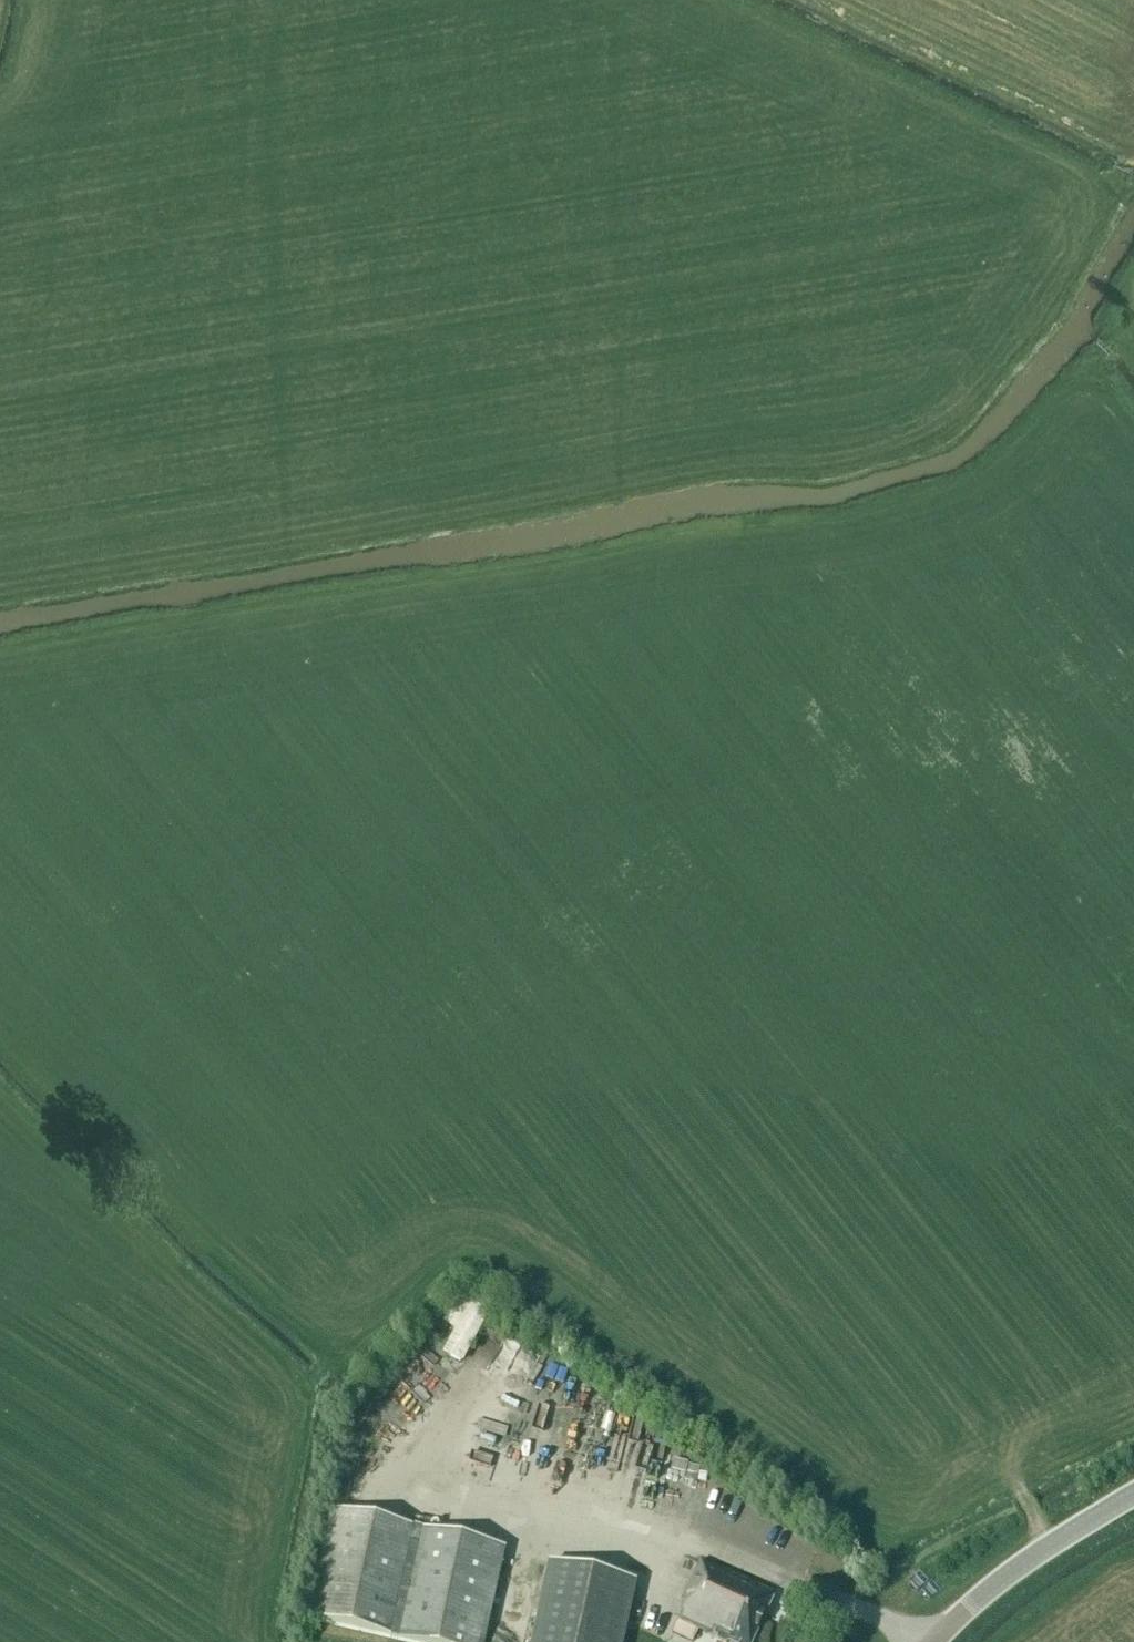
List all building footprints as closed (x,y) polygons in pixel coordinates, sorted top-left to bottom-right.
[(491,1302),(474,1294),(444,1353),(462,1362),(476,1332),(491,1302)] [(650,1437),(641,1479),(661,1483),(670,1441),(650,1437)] [(504,1550),(331,1512),(307,1620),(407,1641),(484,1641),(504,1550)] [(682,1602),(685,1603),(677,1621),(716,1639),(716,1641),(752,1641),(774,1595),(700,1562),(682,1602)] [(547,1563),(530,1641),(623,1641),(636,1583),(547,1563)]
